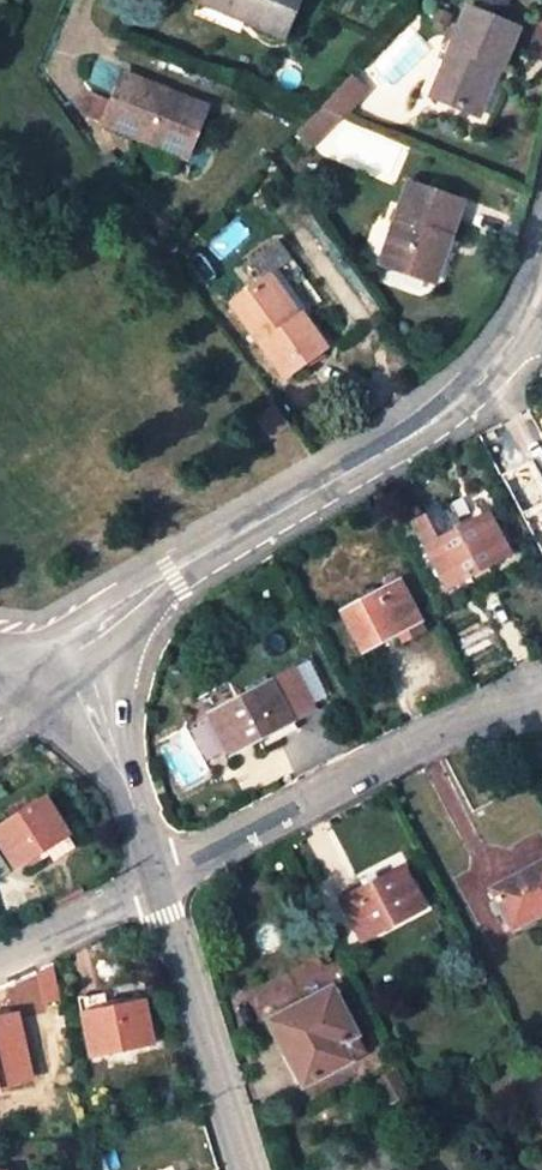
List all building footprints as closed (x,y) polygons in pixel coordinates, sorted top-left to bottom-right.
[(241,0),(216,0),(260,19),(263,9),(241,0)] [(263,9),(260,19),(299,35),(313,0),(241,0),(263,9)] [(479,105),(498,57),(508,62),(525,21),(506,13),(483,3),(476,0),(475,0),(439,88),(479,105)] [(510,1),(507,0),(485,0),(483,3),(506,13),(510,1)] [(488,109),(508,62),(498,57),(479,105),(488,109)] [(119,120),(153,135),(195,152),(200,154),(221,105),(139,72),(119,120)] [(379,90),(366,76),(339,104),(357,112),(379,90)] [(339,104),(317,126),(329,139),(357,112),(339,104)] [(188,171),(195,152),(153,135),(146,153),(188,171)] [(390,265),(433,278),(448,232),(456,235),(466,204),(414,187),(390,265)] [(441,281),(456,235),(448,232),(433,278),(441,281)] [(390,269),(384,284),(418,296),(423,281),(390,269)] [(285,276),(239,309),(292,380),(331,351),(309,321),(316,316),(285,276)] [(264,421),(278,440),(296,428),(282,408),(264,421)] [(446,517),(419,532),(447,586),(509,555),(488,515),(454,533),(446,517)] [(395,636),(416,625),(420,623),(398,583),(341,613),(363,653),(395,636)] [(420,633),(416,625),(395,636),(400,644),(420,633)] [(316,660),(294,670),(314,706),(334,694),(316,660)] [(294,670),(271,682),(294,722),(316,710),(314,706),(294,670)] [(271,682),(208,714),(230,755),(257,741),(262,748),(298,729),(294,722),(271,682)] [(482,783),(471,788),(478,800),(488,795),(482,783)] [(70,836),(46,799),(0,827),(0,846),(15,870),(42,853),(70,836)] [(70,836),(42,853),(49,864),(77,848),(70,836)] [(492,891),(498,904),(493,907),(503,925),(508,922),(513,931),(541,915),(541,863),(492,891)] [(403,868),(341,900),(362,941),(424,908),(403,868)] [(268,1016),(332,980),(319,956),(254,992),(268,1016)] [(304,1086),(349,1061),(340,1044),(350,1039),(357,1035),(330,987),(268,1022),(304,1086)] [(80,999),(83,1014),(108,1008),(105,994),(80,999)] [(108,1008),(83,1014),(82,1014),(91,1057),(153,1044),(144,1001),(108,1008)] [(0,1088),(32,1081),(18,1015),(0,1018),(0,1094),(1,1094),(0,1088)] [(359,1055),(350,1039),(340,1044),(349,1061),(359,1055)]
